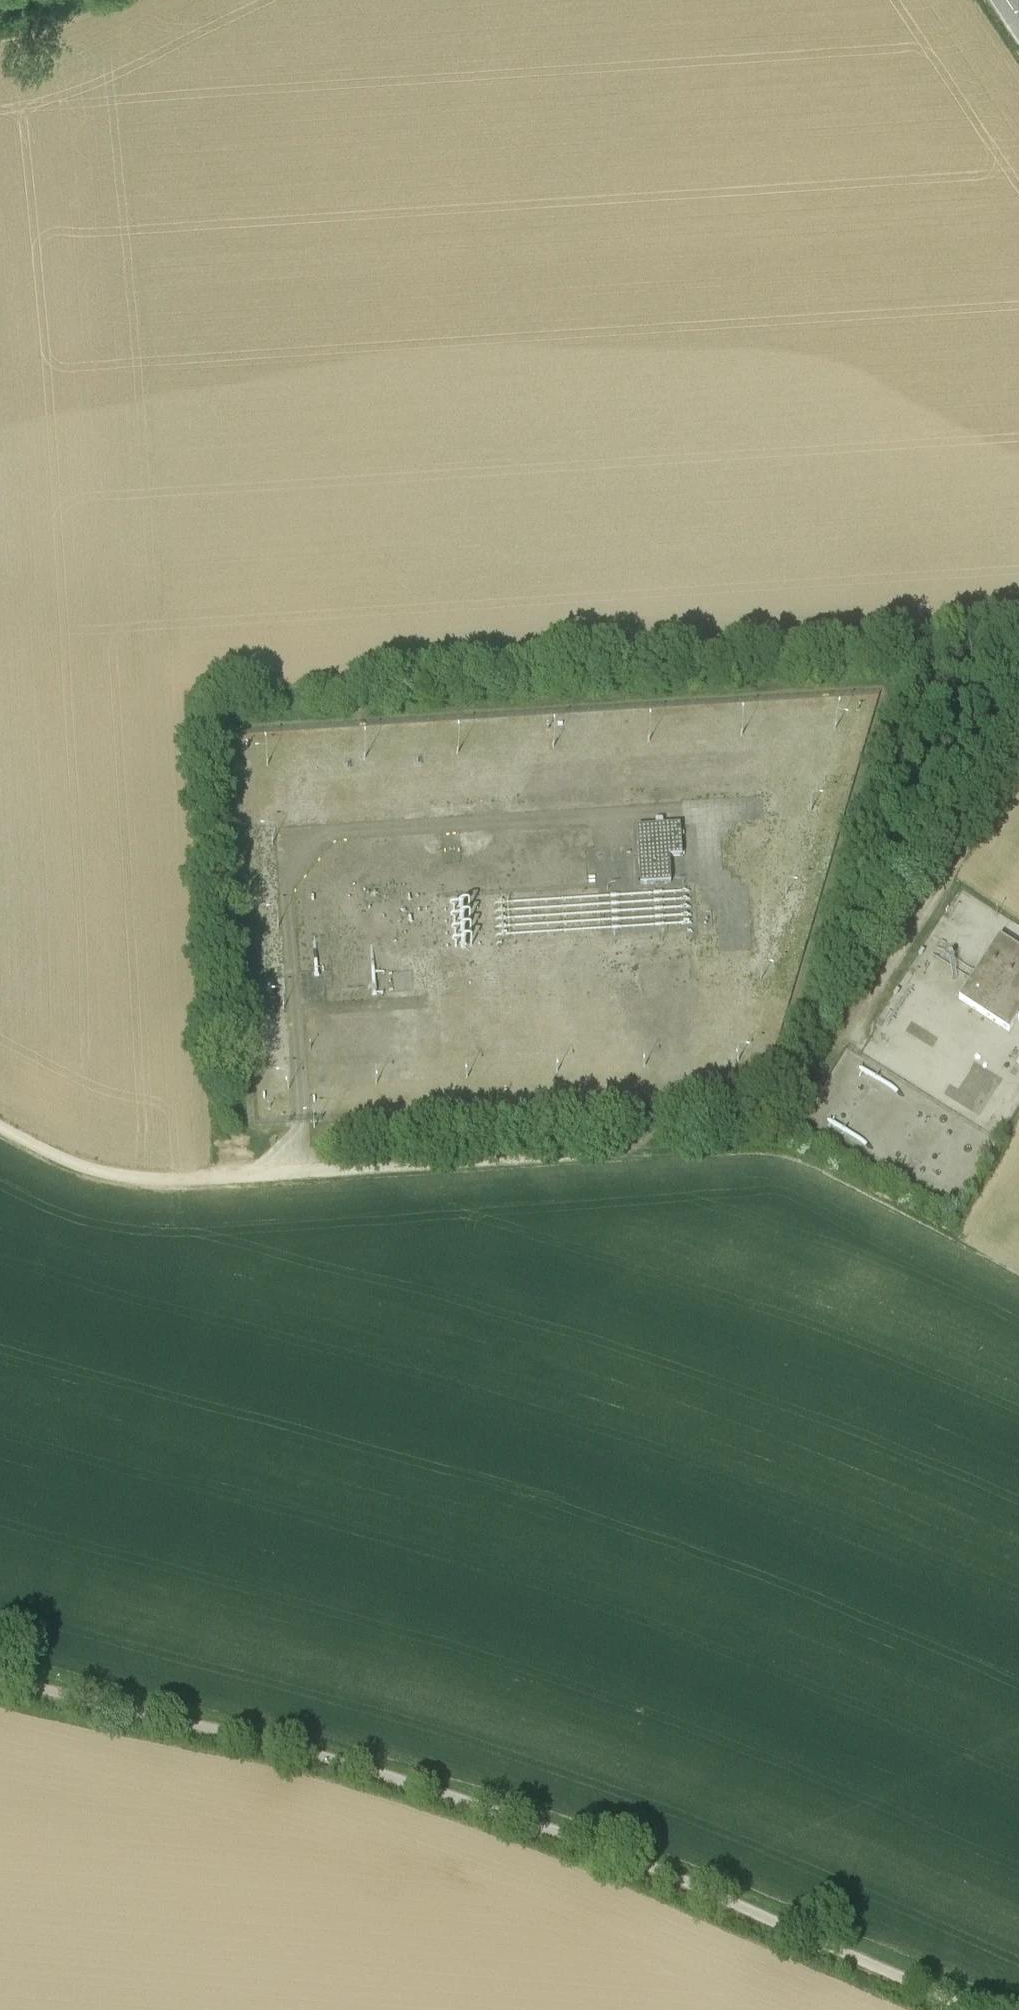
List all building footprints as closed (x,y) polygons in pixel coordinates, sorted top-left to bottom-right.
[(669,856),(682,856),(680,825),(637,827),(641,884),(671,883),(669,856)] [(959,999),(1009,1031),(1018,1018),(1018,949),(999,936),(959,999)] [(626,1116),(626,1109),(626,1106),(612,1107),(612,1117),(626,1116)]
